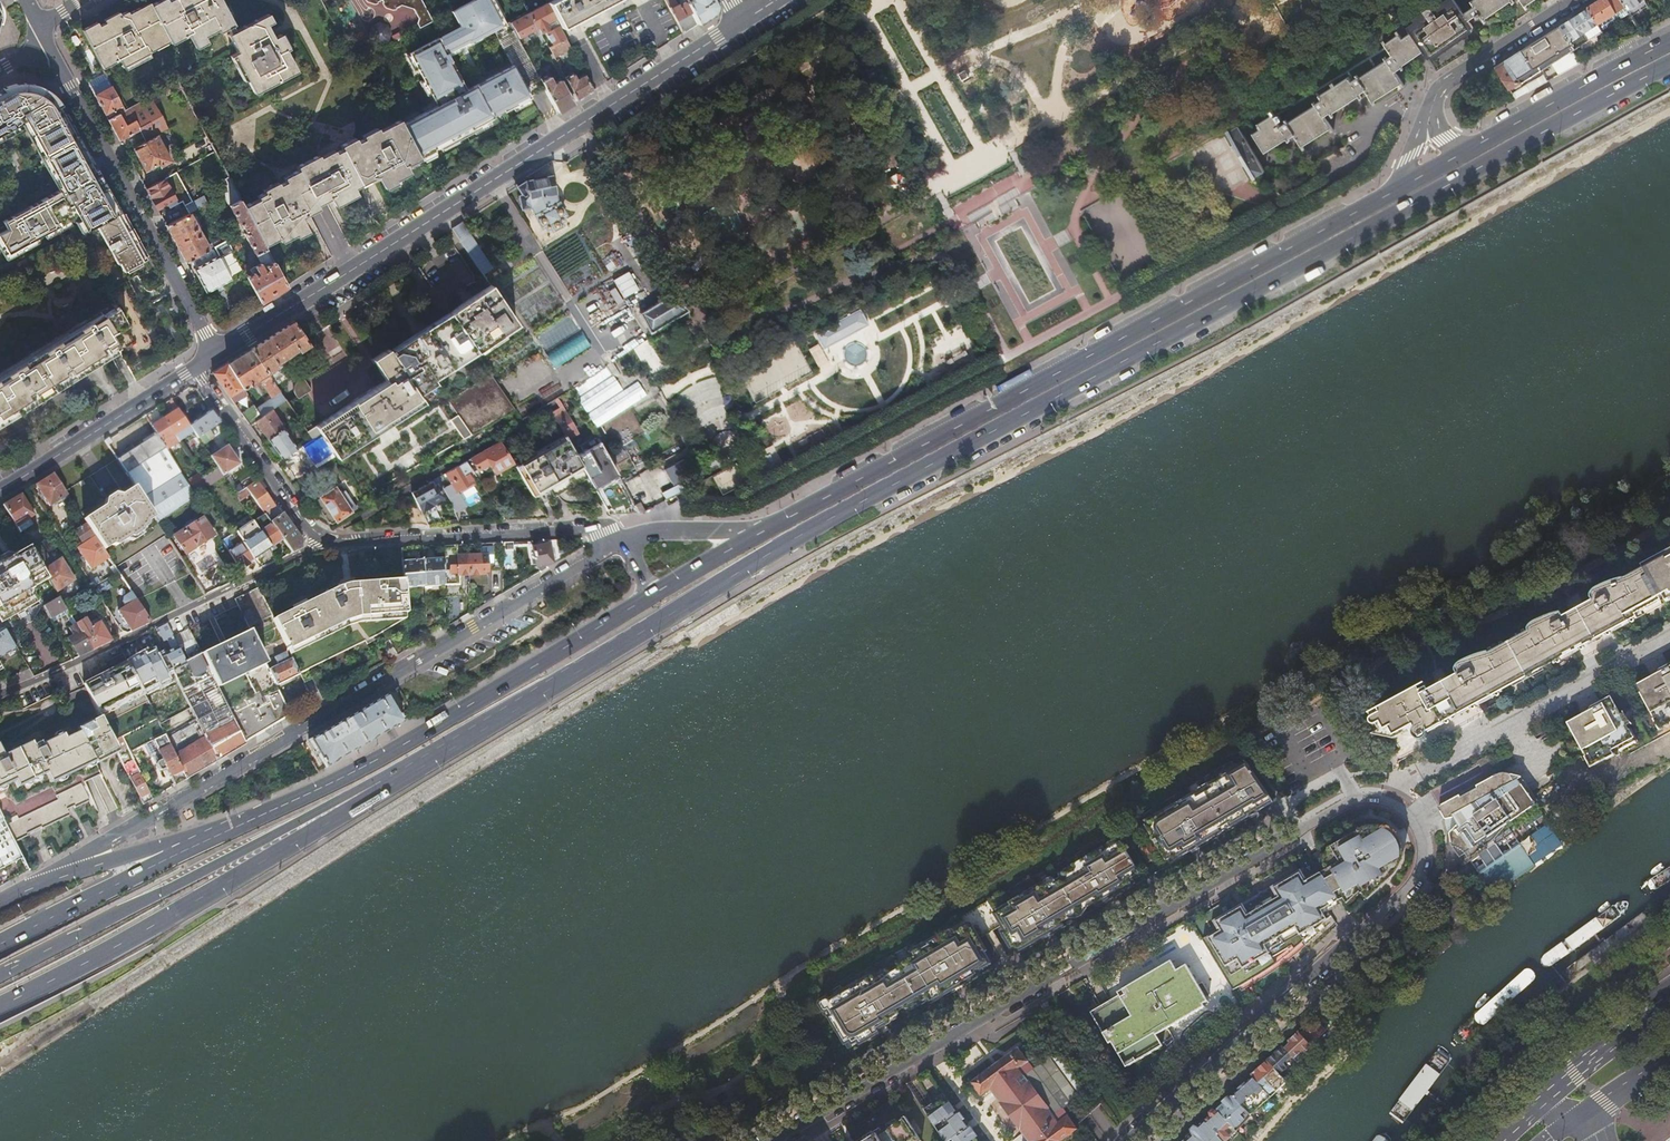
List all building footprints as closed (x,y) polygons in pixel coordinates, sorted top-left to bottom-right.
[(99,63),(107,58),(110,63),(119,58),(125,69),(137,63),(135,60),(148,53),(148,51),(153,48),(151,43),(166,36),(167,38),(176,33),(178,38),(188,33),(193,44),(204,38),(203,35),(217,28),(218,31),(233,23),(220,0),(167,0),(160,4),(158,0),(151,4),(152,6),(145,9),(142,5),(128,12),(127,10),(92,28),(89,24),(81,29),(99,63)] [(418,28),(432,21),(421,0),(381,0),(385,6),(393,9),(400,5),(413,8),(418,17),(416,23),(418,28)] [(451,10),(459,26),(440,36),(438,37),(437,36),(408,52),(432,95),(435,93),(440,102),(402,123),(419,155),(451,138),(452,141),(480,126),(478,123),(493,115),(491,111),(501,105),(504,110),(530,95),(529,94),(512,64),(475,83),(466,88),(446,52),(467,41),(468,42),(493,29),(504,23),(492,0),(469,0),(451,10)] [(556,18),(546,0),(544,0),(543,0),(545,3),(529,11),(511,21),(519,38),(539,27),(542,33),(552,28),(549,22),(556,18)] [(549,2),(561,27),(611,0),(553,0),(549,2)] [(669,6),(683,32),(698,23),(687,1),(687,0),(683,0),(679,2),(678,0),(666,0),(669,6)] [(715,0),(690,0),(687,1),(698,23),(715,12),(717,4),(715,0)] [(1412,20),(1414,23),(1406,29),(1410,34),(1423,54),(1429,60),(1431,58),(1433,62),(1458,44),(1473,34),(1470,30),(1473,28),(1469,22),(1463,14),(1453,0),(1446,0),(1443,2),(1441,0),(1440,0),(1412,20)] [(1463,14),(1469,22),(1477,15),(1479,18),(1482,15),(1486,22),(1487,21),(1485,19),(1513,0),(1514,3),(1515,2),(1514,0),(1473,0),(1472,1),(1475,6),(1463,14)] [(1527,8),(1528,8),(1526,5),(1532,0),(1521,0),(1527,8)] [(1588,8),(1597,22),(1598,23),(1602,30),(1629,12),(1628,10),(1625,5),(1622,0),(1600,0),(1588,8)] [(1625,5),(1628,10),(1643,0),(1622,0),(1625,5)] [(1588,8),(1559,26),(1569,42),(1569,41),(1598,23),(1597,22),(1588,8)] [(227,34),(235,48),(239,46),(240,49),(229,55),(235,66),(239,64),(246,79),(251,76),(258,90),(293,72),(285,58),(288,56),(277,35),(269,39),(266,32),(269,31),(265,24),(268,22),(264,14),(227,34)] [(367,33),(372,42),(380,44),(388,40),(391,32),(387,24),(379,21),(370,26),(367,33)] [(566,37),(559,24),(548,30),(553,40),(546,43),(548,47),(566,37)] [(1559,26),(1495,67),(1509,89),(1520,82),(1523,83),(1548,66),(1572,51),(1573,47),(1569,41),(1569,42),(1559,26)] [(1402,39),(1397,32),(1395,33),(1397,36),(1385,44),(1387,47),(1385,48),(1391,57),(1387,60),(1385,58),(1383,59),(1385,62),(1359,78),(1357,76),(1355,77),(1356,79),(1351,82),(1348,78),(1335,87),(1333,84),(1330,86),(1332,88),(1318,97),(1320,101),(1315,105),(1314,103),(1312,104),(1313,106),(1287,123),(1286,121),(1283,122),(1285,124),(1280,128),(1278,125),(1281,123),(1278,118),(1275,120),(1272,116),(1270,113),(1268,115),(1270,117),(1257,126),(1258,128),(1257,129),(1258,131),(1251,136),(1264,155),(1285,141),(1287,145),(1289,143),(1288,141),(1293,138),(1302,153),(1305,151),(1303,148),(1331,130),(1324,119),(1329,115),(1332,120),(1334,118),(1332,115),(1358,98),(1360,102),(1362,100),(1359,96),(1366,92),(1371,100),(1370,101),(1371,102),(1373,101),(1374,102),(1393,90),(1394,91),(1401,87),(1399,84),(1401,83),(1398,78),(1397,79),(1395,76),(1396,75),(1395,74),(1401,70),(1402,72),(1404,71),(1402,67),(1418,57),(1423,54),(1410,34),(1405,37),(1402,39)] [(554,56),(571,47),(566,37),(548,47),(553,57),(554,56)] [(576,100),(593,89),(585,73),(577,76),(575,73),(574,72),(565,77),(564,77),(576,100)] [(558,112),(573,102),(561,79),(554,83),(550,75),(541,79),(558,112)] [(0,91),(0,132),(24,118),(61,186),(2,219),(6,228),(0,231),(0,238),(8,251),(74,216),(73,215),(76,212),(86,230),(96,225),(118,213),(59,104),(54,97),(47,92),(40,88),(32,85),(24,84),(18,84),(13,85),(6,88),(0,91)] [(104,113),(121,104),(111,85),(94,94),(104,113)] [(140,129),(146,140),(156,134),(168,128),(150,96),(123,111),(123,110),(107,118),(119,140),(140,129)] [(1245,101),(1237,105),(1244,119),(1254,114),(1252,108),(1249,109),(1245,101)] [(243,204),(264,243),(278,236),(279,238),(293,230),(294,233),(306,227),(301,217),(312,211),(319,207),(317,204),(321,202),(331,196),(335,204),(357,193),(353,186),(378,173),(384,184),(395,178),(394,175),(408,168),(406,164),(420,157),(419,155),(402,123),(400,120),(357,141),(355,137),(340,145),(342,148),(320,159),(318,154),(296,165),(297,168),(282,176),(284,180),(256,194),(257,197),(243,204)] [(1264,173),(1238,127),(1227,132),(1253,178),(1264,173)] [(170,160),(156,134),(146,140),(133,147),(145,169),(159,162),(161,165),(170,160)] [(261,301),(286,285),(266,247),(266,248),(264,243),(243,204),(224,169),(213,175),(240,224),(241,224),(246,231),(244,232),(254,253),(255,252),(261,262),(249,268),(248,265),(243,268),(261,301)] [(557,199),(556,199),(555,192),(555,191),(552,174),(525,179),(524,177),(515,182),(517,185),(522,194),(519,194),(521,207),(529,206),(540,224),(543,222),(545,225),(548,223),(550,226),(561,220),(559,217),(562,215),(560,212),(564,210),(557,199)] [(145,187),(157,208),(175,198),(164,177),(145,187)] [(184,205),(188,213),(207,202),(203,195),(184,205)] [(166,225),(186,261),(214,246),(212,242),(207,245),(202,236),(204,234),(203,232),(201,233),(198,228),(201,227),(196,218),(193,219),(191,215),(209,205),(207,202),(188,213),(166,225)] [(147,258),(121,211),(118,213),(96,225),(117,263),(118,262),(122,268),(137,259),(139,262),(147,258)] [(460,239),(459,240),(483,275),(493,268),(462,220),(451,227),(460,239)] [(1107,236),(1108,224),(1097,223),(1096,236),(1107,236)] [(233,250),(235,254),(243,250),(237,238),(229,242),(233,250)] [(227,239),(214,246),(219,255),(194,268),(206,291),(231,278),(220,257),(233,250),(229,242),(227,239)] [(137,259),(122,268),(123,271),(139,262),(137,259)] [(613,280),(617,287),(610,291),(617,304),(640,291),(629,271),(613,280)] [(449,312),(450,313),(463,333),(473,348),(475,350),(515,324),(490,285),(449,312)] [(646,334),(684,312),(673,294),(635,315),(646,334)] [(116,355),(121,353),(112,336),(129,325),(116,306),(0,377),(0,428),(116,355)] [(815,334),(825,350),(868,324),(859,308),(815,334)] [(450,313),(390,351),(404,371),(420,361),(430,376),(473,348),(463,333),(450,313)] [(307,341),(305,338),(293,320),(251,347),(267,371),(278,364),(276,362),(281,359),(282,360),(285,359),(284,357),(298,348),(299,350),(309,344),(307,341)] [(626,355),(644,340),(639,334),(621,349),(626,355)] [(314,336),(307,341),(309,344),(313,350),(320,345),(314,336)] [(647,341),(635,349),(651,374),(663,365),(647,341)] [(845,345),(848,366),(865,364),(861,342),(845,345)] [(798,345),(790,350),(797,363),(805,359),(798,345)] [(267,371),(251,347),(227,362),(243,387),(267,371)] [(390,351),(388,348),(372,358),(385,379),(315,424),(333,453),(335,455),(361,495),(470,434),(447,400),(430,376),(420,361),(404,371),(390,351)] [(243,387),(227,362),(212,371),(249,424),(254,420),(261,415),(255,407),(243,387)] [(572,388),(595,427),(648,395),(639,380),(622,390),(608,367),(572,388)] [(490,372),(447,400),(470,434),(515,409),(490,372)] [(270,393),(278,387),(269,374),(261,379),(270,393)] [(297,382),(296,382),(296,386),(296,390),(296,392),(297,395),(298,397),(310,389),(311,389),(311,388),(310,388),(303,377),(303,376),(302,376),(298,379),(298,380),(297,380),(297,381),(297,382)] [(270,408),(285,398),(280,391),(255,407),(261,415),(270,408)] [(559,405),(550,410),(564,433),(565,436),(576,430),(565,410),(563,411),(559,405)] [(163,418),(173,435),(174,434),(175,437),(177,440),(192,430),(188,425),(178,408),(163,418)] [(283,427),(286,425),(284,423),(282,425),(270,408),(261,415),(254,420),(267,438),(283,427)] [(188,425),(192,430),(197,438),(208,431),(221,422),(212,409),(188,425)] [(162,415),(150,423),(151,425),(163,418),(162,415)] [(312,438),(306,430),(298,417),(292,421),(306,441),(312,438)] [(151,425),(157,434),(162,442),(171,436),(173,439),(175,437),(174,434),(173,435),(163,418),(151,425)] [(333,453),(315,424),(306,430),(312,438),(315,436),(316,439),(308,444),(318,459),(327,454),(330,458),(335,455),(333,453)] [(267,438),(281,456),(297,447),(283,427),(267,438)] [(208,431),(197,438),(201,444),(212,437),(208,431)] [(157,434),(118,459),(135,486),(155,516),(158,521),(195,497),(193,494),(188,485),(162,442),(157,434)] [(576,456),(588,477),(589,478),(613,465),(596,435),(591,438),(595,445),(576,456)] [(515,465),(538,502),(539,504),(588,477),(576,456),(572,448),(565,436),(563,438),(515,465)] [(499,440),(470,457),(477,468),(488,462),(494,472),(512,462),(499,440)] [(209,456),(217,468),(217,467),(223,475),(240,464),(227,444),(209,456)] [(448,500),(459,494),(457,492),(472,482),(471,480),(472,480),(468,474),(473,471),(465,460),(445,471),(451,483),(443,487),(448,500)] [(624,482),(637,507),(671,489),(658,465),(624,482)] [(201,477),(207,486),(223,476),(223,475),(217,467),(217,468),(201,477)] [(53,473),(36,484),(50,505),(67,494),(53,473)] [(188,485),(193,494),(207,486),(201,477),(188,485)] [(262,489),(267,486),(260,477),(256,480),(262,489)] [(428,524),(437,524),(439,519),(431,502),(433,502),(432,501),(442,496),(436,483),(434,484),(431,479),(411,491),(419,508),(420,508),(428,524)] [(274,506),(262,489),(256,480),(246,487),(251,494),(264,512),(274,506)] [(331,522),(334,520),(334,521),(356,507),(346,491),(341,494),(335,484),(318,495),(319,496),(315,498),(315,500),(315,501),(327,521),(328,521),(328,522),(331,522)] [(239,485),(232,490),(235,495),(242,490),(239,485)] [(83,520),(85,523),(93,536),(94,536),(103,550),(118,540),(120,543),(129,537),(133,538),(143,531),(143,528),(146,526),(148,521),(155,516),(135,486),(121,495),(118,494),(108,501),(107,503),(83,520)] [(235,495),(240,502),(251,494),(246,487),(242,490),(235,495)] [(35,515),(21,493),(3,504),(16,526),(30,518),(35,515)] [(464,504),(459,494),(448,500),(453,510),(464,504)] [(621,501),(625,512),(638,512),(630,496),(621,501)] [(525,503),(526,518),(547,517),(539,504),(538,502),(525,503)] [(271,521),(283,539),(292,552),(298,548),(302,536),(297,528),(294,530),(291,527),(281,513),(278,515),(276,513),(278,512),(274,506),(264,512),(264,513),(270,522),(271,521)] [(264,513),(253,521),(270,547),(283,539),(271,521),(270,522),(264,513)] [(108,557),(107,557),(114,567),(166,533),(158,521),(155,516),(148,521),(146,526),(143,528),(143,531),(133,538),(129,537),(120,543),(118,540),(103,550),(108,557)] [(185,553),(195,546),(213,535),(202,517),(174,535),(185,553)] [(16,526),(20,532),(33,524),(30,518),(16,526)] [(232,525),(237,532),(243,541),(242,542),(253,558),(270,547),(253,521),(252,520),(245,524),(241,519),(232,525)] [(353,529),(362,528),(359,520),(351,524),(353,529)] [(85,523),(75,529),(84,543),(77,547),(91,568),(107,557),(108,557),(103,550),(94,536),(93,536),(85,523)] [(237,532),(222,541),(238,568),(253,558),(242,542),(243,541),(237,532)] [(532,545),(536,563),(552,560),(549,542),(532,545)] [(450,545),(443,546),(443,558),(444,573),(457,572),(457,575),(468,574),(468,556),(451,556),(450,545)] [(479,547),(480,555),(493,554),(493,546),(479,547)] [(34,555),(29,547),(0,563),(0,576),(13,597),(11,598),(23,617),(27,614),(26,612),(41,603),(36,594),(30,584),(35,581),(46,575),(34,555)] [(52,563),(43,549),(34,555),(46,575),(56,591),(74,579),(61,557),(52,563)] [(1372,721),(1371,722),(1372,724),(1373,724),(1374,725),(1381,721),(1385,728),(1373,734),(1397,741),(1409,733),(1407,730),(1413,727),(1415,729),(1414,733),(1415,736),(1417,738),(1419,740),(1423,740),(1425,739),(1427,737),(1428,735),(1428,732),(1446,722),(1448,723),(1449,723),(1450,722),(1449,720),(1473,708),(1474,709),(1475,709),(1476,707),(1476,706),(1497,694),(1498,695),(1499,695),(1500,694),(1499,692),(1513,685),(1514,686),(1543,669),(1543,668),(1556,660),(1557,661),(1559,661),(1560,660),(1559,658),(1580,647),(1581,648),(1582,648),(1583,646),(1583,645),(1605,632),(1607,633),(1608,633),(1610,632),(1609,630),(1628,619),(1629,620),(1631,620),(1632,619),(1632,617),(1669,595),(1669,551),(1640,567),(1642,571),(1625,581),(1613,583),(1608,584),(1599,588),(1595,590),(1592,593),(1590,596),(1592,599),(1563,616),(1561,612),(1558,613),(1547,617),(1542,621),(1534,627),(1532,631),(1530,635),(1529,636),(1528,635),(1525,636),(1526,638),(1518,642),(1517,640),(1514,642),(1515,644),(1508,648),(1507,646),(1504,648),(1505,650),(1497,654),(1496,653),(1493,654),(1494,656),(1493,656),(1486,657),(1481,658),(1474,661),(1465,666),(1461,669),(1459,672),(1460,675),(1430,692),(1425,685),(1417,689),(1419,693),(1418,694),(1420,697),(1401,707),(1400,704),(1380,715),(1377,711),(1369,715),(1372,720),(1371,721),(1372,721)] [(480,571),(501,570),(501,554),(493,554),(480,555),(468,556),(468,574),(481,574),(480,571)] [(443,558),(423,560),(424,586),(444,585),(444,573),(443,558)] [(423,560),(401,561),(403,579),(403,588),(404,588),(424,586),(423,560)] [(0,576),(0,620),(3,625),(18,616),(20,619),(23,617),(11,598),(13,597),(0,576)] [(340,586),(273,619),(288,649),(345,621),(357,617),(406,612),(404,588),(403,588),(403,579),(354,582),(340,586)] [(40,588),(35,581),(30,584),(36,594),(39,591),(40,588)] [(100,582),(93,586),(97,592),(104,588),(100,582)] [(135,600),(130,592),(123,596),(123,601),(126,605),(118,610),(131,630),(150,621),(136,600),(136,599),(135,600)] [(60,595),(59,596),(44,605),(50,618),(67,608),(60,595)] [(250,608),(241,612),(248,626),(256,622),(250,608)] [(439,614),(425,614),(426,634),(440,626),(439,614)] [(92,649),(111,639),(100,621),(82,631),(92,649)] [(174,637),(167,622),(157,627),(163,640),(170,636),(171,639),(174,637)] [(82,631),(77,623),(71,627),(75,634),(68,638),(79,655),(92,649),(82,631)] [(265,662),(249,629),(225,641),(223,642),(221,643),(201,652),(245,741),(290,714),(276,685),(265,662)] [(16,646),(7,630),(3,632),(5,634),(0,637),(0,655),(16,646)] [(186,664),(185,660),(178,646),(164,653),(167,657),(173,670),(186,664)] [(286,651),(265,662),(276,685),(300,674),(292,658),(290,659),(286,651)] [(164,652),(140,664),(152,687),(174,676),(165,658),(167,657),(164,653),(164,652)] [(245,741),(201,652),(197,654),(185,660),(186,664),(191,673),(177,679),(198,720),(217,760),(246,743),(245,741)] [(100,715),(142,690),(127,661),(83,683),(100,715)] [(1667,669),(1665,666),(1659,669),(1658,671),(1659,673),(1636,685),(1654,719),(1653,719),(1659,730),(1669,724),(1669,668),(1667,669)] [(366,744),(405,721),(388,693),(349,716),(366,744)] [(1619,752),(1623,750),(1625,752),(1635,747),(1634,744),(1639,741),(1632,729),(1630,730),(1628,727),(1632,724),(1626,717),(1622,712),(1620,713),(1611,696),(1600,702),(1601,705),(1598,707),(1596,703),(1591,706),(1590,708),(1589,710),(1567,722),(1581,747),(1586,756),(1584,756),(1591,767),(1605,759),(1606,761),(1614,756),(1613,755),(1615,754),(1617,755),(1618,755),(1620,754),(1620,753),(1619,752)] [(326,768),(366,744),(349,716),(310,739),(326,768)] [(186,779),(217,760),(198,720),(166,739),(186,779)] [(96,762),(94,759),(80,730),(65,737),(63,733),(41,743),(41,742),(38,741),(35,743),(34,745),(31,740),(3,754),(0,748),(0,811),(15,841),(29,834),(28,832),(41,826),(42,828),(70,814),(67,808),(74,805),(75,807),(89,800),(81,782),(101,772),(96,762)] [(175,785),(186,779),(166,739),(164,733),(151,740),(161,759),(155,762),(155,764),(158,770),(160,771),(166,768),(175,785)] [(116,748),(94,759),(96,762),(117,752),(116,748)] [(144,804),(153,798),(134,760),(124,765),(144,804)] [(1271,799),(1248,765),(1240,770),(1239,767),(1218,780),(1219,782),(1190,799),(1189,797),(1160,816),(1161,816),(1146,825),(1149,830),(1153,838),(1156,843),(1167,860),(1181,852),(1182,853),(1196,844),(1212,835),(1211,834),(1240,817),(1241,818),(1253,811),(1264,805),(1263,804),(1271,799)] [(1452,868),(1462,861),(1473,877),(1485,894),(1536,855),(1516,828),(1508,824),(1537,805),(1522,783),(1525,781),(1523,777),(1502,772),(1438,806),(1449,829),(1448,866),(1452,868)] [(29,870),(15,841),(0,811),(0,860),(10,880),(29,870)] [(1335,864),(1321,872),(1340,900),(1359,889),(1361,893),(1390,877),(1393,873),(1397,869),(1400,863),(1401,857),(1402,852),(1401,846),(1398,845),(1397,843),(1393,836),(1394,834),(1390,831),(1384,828),(1380,827),(1375,827),(1368,828),(1334,846),(1337,851),(1330,855),(1335,864)] [(1156,843),(1153,838),(1140,846),(1149,861),(1159,856),(1152,845),(1156,843)] [(1011,906),(995,915),(1015,949),(1024,944),(1024,945),(1039,936),(1063,923),(1062,922),(1085,908),(1095,903),(1095,904),(1113,893),(1126,885),(1142,875),(1121,841),(1106,850),(1103,847),(1072,865),(1074,868),(1043,888),(1040,884),(1021,896),(1020,896),(1009,902),(1011,906)] [(10,880),(0,860),(0,885),(10,880)] [(1204,938),(1234,990),(1271,968),(1273,966),(1277,963),(1273,956),(1291,946),(1295,949),(1331,916),(1326,908),(1340,900),(1321,872),(1305,881),(1300,872),(1278,885),(1222,918),(1216,921),(1221,928),(1204,938)] [(1191,916),(1193,920),(1201,916),(1199,912),(1191,916)] [(832,1022),(847,1048),(848,1049),(854,1046),(853,1044),(863,1039),(863,1040),(871,1036),(881,1030),(880,1028),(890,1023),(888,1019),(919,1001),(921,1004),(940,994),(951,987),(951,988),(966,979),(992,964),(969,924),(943,939),(942,936),(921,948),(923,951),(899,965),(897,960),(896,961),(900,969),(889,976),(887,973),(872,981),(870,978),(849,990),(846,987),(836,993),(838,997),(826,1004),(835,1021),(832,1022)] [(1171,960),(1118,992),(1120,997),(1092,1014),(1109,1043),(1112,1042),(1126,1067),(1163,1045),(1158,1035),(1205,1006),(1204,1003),(1208,1001),(1187,964),(1177,969),(1171,960)] [(1350,998),(1345,993),(1336,1001),(1341,1006),(1350,998)] [(1310,1044),(1341,1011),(1334,1004),(1300,1034),(1310,1044)] [(1343,1014),(1341,1011),(1310,1044),(1310,1045),(1343,1014)] [(1310,1045),(1310,1044),(1300,1034),(1285,1048),(1295,1059),(1295,1060),(1301,1054),(1302,1055),(1312,1046),(1310,1045)] [(1068,1114),(1063,1107),(1072,1101),(1080,1096),(1050,1054),(1034,1067),(1019,1047),(972,1081),(981,1094),(991,1088),(1030,1140),(1061,1140),(1078,1128),(1068,1114)] [(1295,1059),(1285,1048),(1275,1057),(1269,1063),(1271,1065),(1280,1074),(1287,1068),(1296,1060),(1295,1060),(1295,1059)] [(1256,1074),(1253,1077),(1269,1094),(1272,1091),(1285,1080),(1280,1074),(1271,1065),(1269,1063),(1258,1072),(1256,1074)] [(1269,1094),(1253,1077),(1243,1086),(1232,1096),(1246,1110),(1249,1113),(1254,1109),(1259,1104),(1269,1094)] [(970,1139),(974,1136),(968,1127),(962,1131),(960,1128),(965,1124),(957,1112),(955,1114),(952,1111),(954,1109),(943,1092),(923,1106),(934,1123),(938,1131),(945,1140),(971,1140),(970,1139)] [(1246,1110),(1232,1096),(1230,1098),(1217,1110),(1232,1126),(1234,1128),(1244,1118),(1244,1117),(1249,1113),(1246,1110)] [(1217,1110),(1211,1115),(1204,1121),(1220,1138),(1223,1140),(1226,1140),(1232,1136),(1231,1135),(1236,1130),(1234,1128),(1232,1126),(1217,1110)] [(906,1115),(879,1132),(878,1131),(862,1140),(919,1140),(921,1139),(906,1115)] [(1204,1121),(1191,1133),(1198,1140),(1223,1140),(1220,1138),(1204,1121)]
